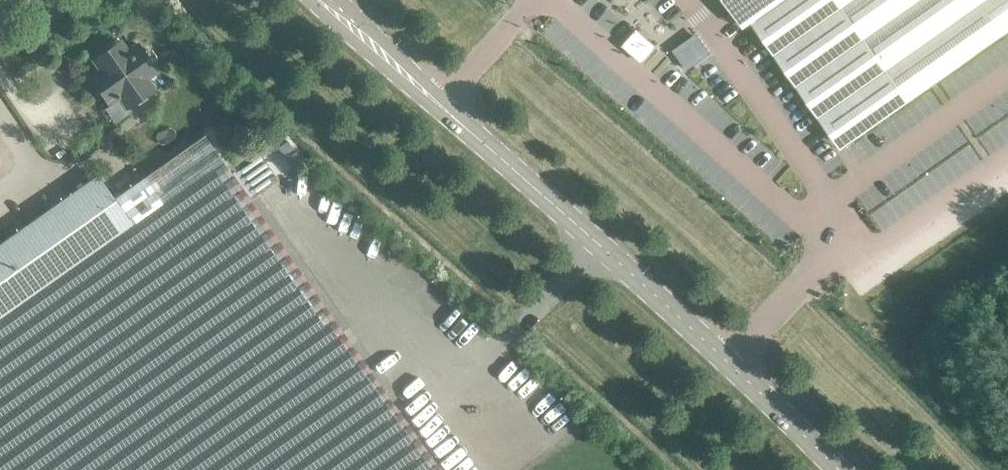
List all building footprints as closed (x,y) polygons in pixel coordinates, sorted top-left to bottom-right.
[(845,145),(1007,30),(1007,0),(743,0),(845,145)] [(153,60),(154,57),(150,51),(146,50),(143,53),(137,43),(127,50),(120,40),(109,48),(111,51),(105,56),(103,53),(92,60),(99,70),(89,77),(109,105),(119,98),(126,108),(137,101),(134,97),(141,93),(143,96),(154,88),(147,79),(157,72),(150,62),(153,60)] [(203,135),(114,198),(98,175),(0,244),(0,469),(439,469),(203,135)]
